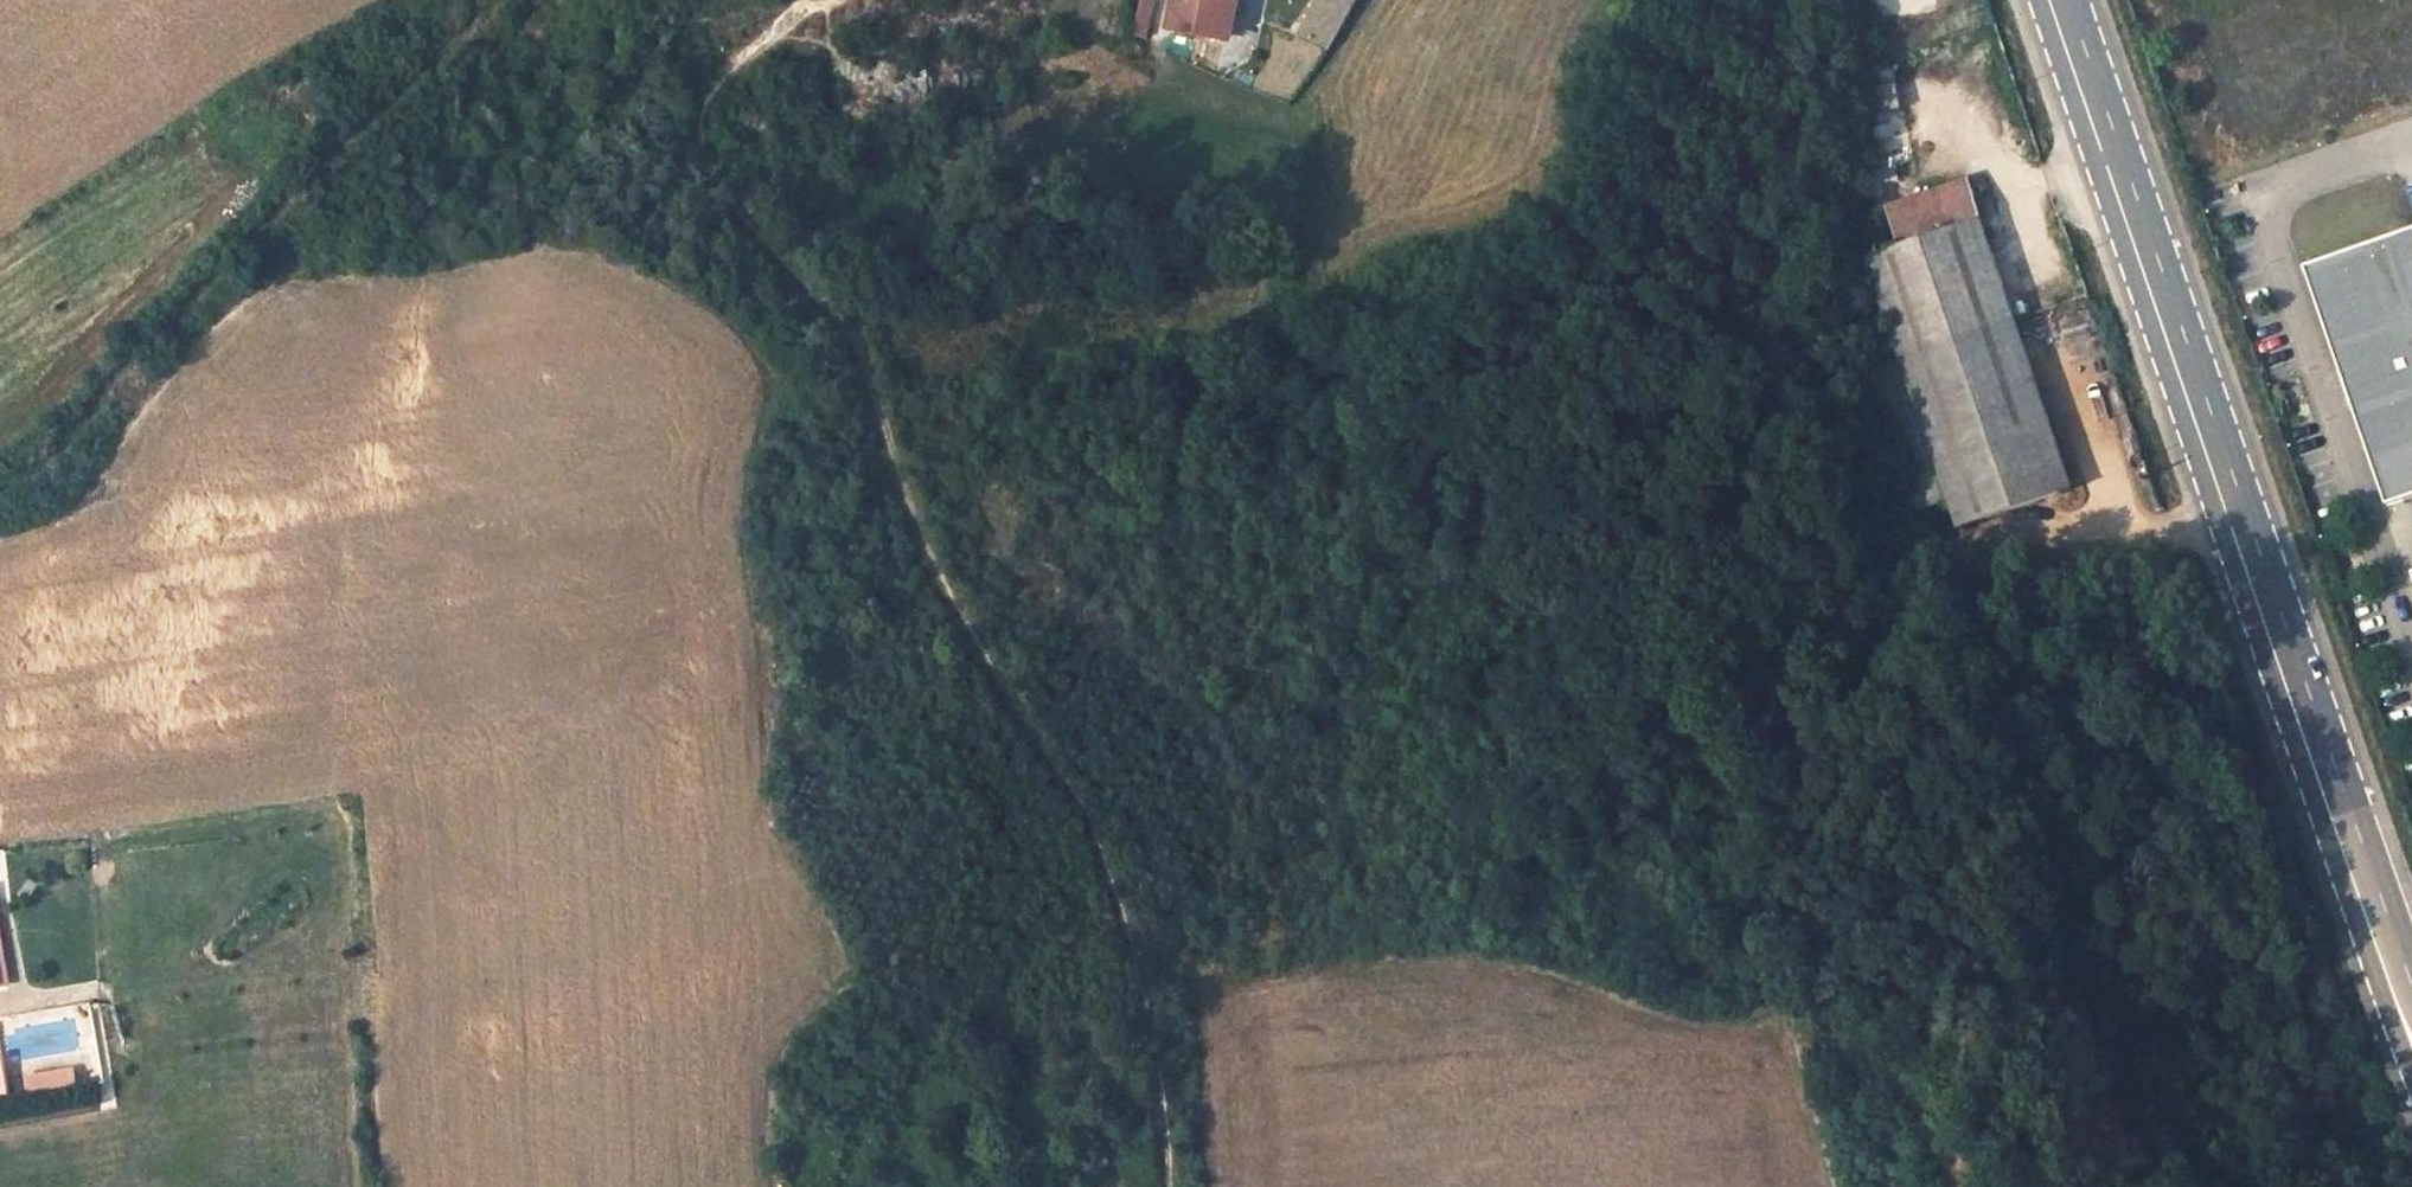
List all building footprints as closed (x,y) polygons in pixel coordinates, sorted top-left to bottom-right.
[(1132,33),(1147,37),(1157,0),(1140,0),(1132,33)] [(1168,27),(1223,38),(1231,0),(1174,0),(1168,27)] [(1299,31),(1329,48),(1357,0),(1316,0),(1299,31)] [(1882,249),(1865,254),(1900,355),(2012,318),(1965,180),(1875,209),(1881,230),(1894,225),(1897,235),(1900,242),(1882,249)] [(2302,265),(2304,270),(2316,266),(2395,494),(2383,499),(2385,504),(2411,494),(2411,228),(2302,265)] [(2304,270),(2383,499),(2395,494),(2316,266),(2304,270)] [(2012,318),(1900,355),(1949,498),(1959,525),(2069,489),(2012,318)] [(1900,355),(1868,366),(1917,510),(1949,498),(1900,355)] [(2194,554),(2181,557),(2187,575),(2200,571),(2194,554)] [(8,984),(0,935),(0,985),(8,984)] [(73,1072),(57,1074),(60,1090),(75,1087),(73,1072)] [(57,1074),(29,1078),(32,1095),(60,1090),(57,1074)]
